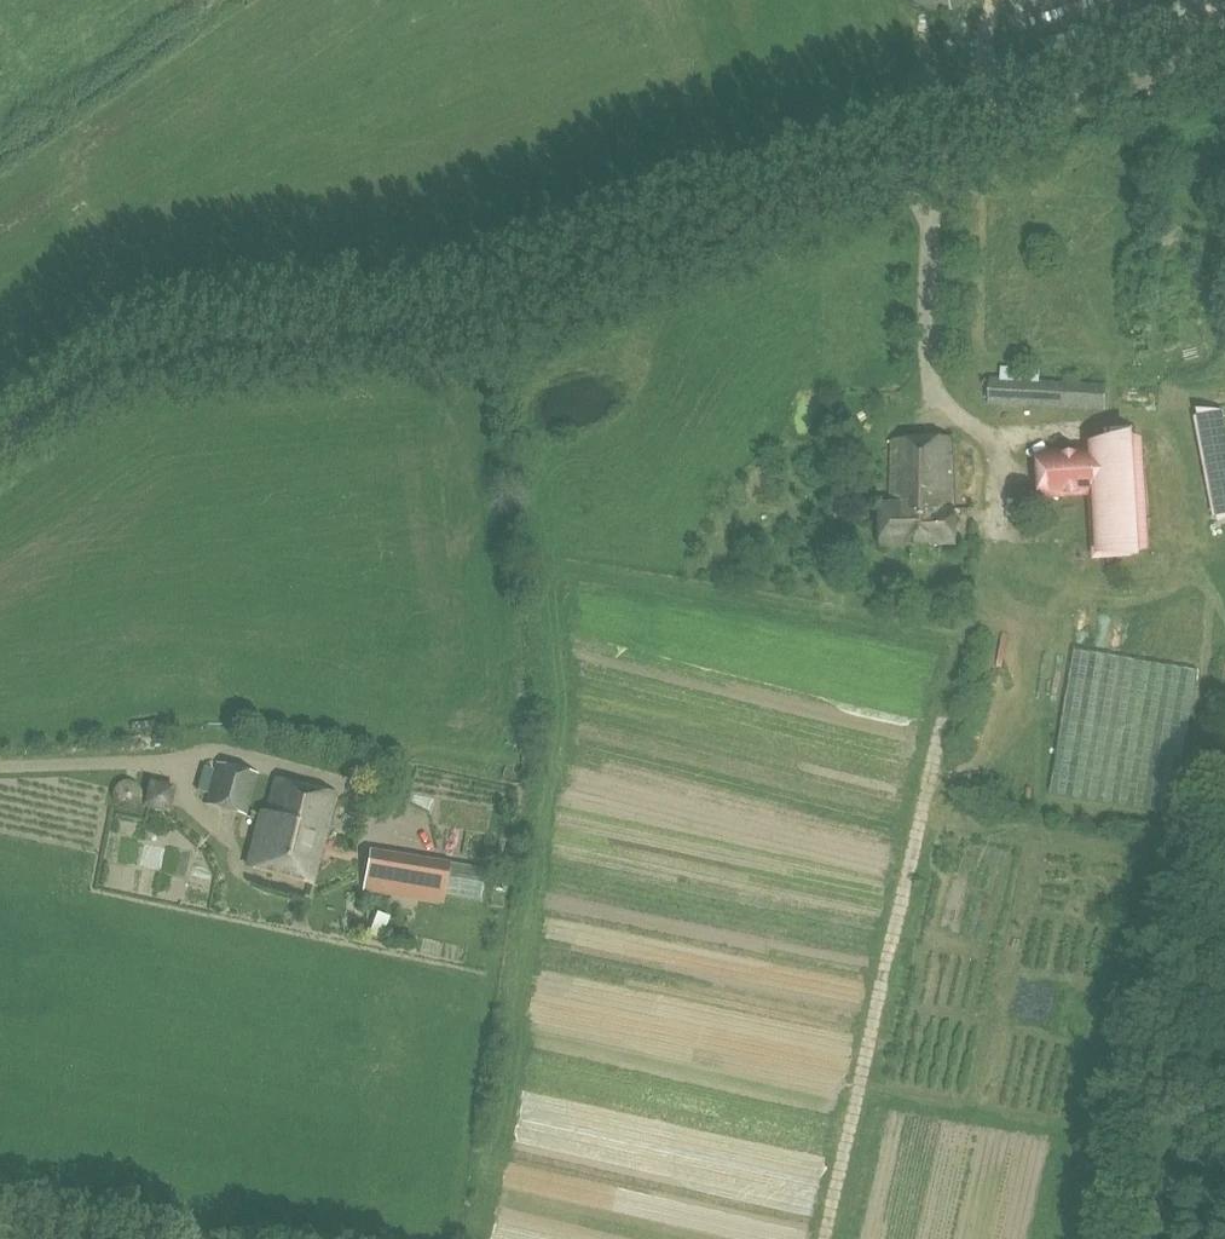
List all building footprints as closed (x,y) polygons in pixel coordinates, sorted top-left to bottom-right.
[(933,14),(984,0),(929,0),(933,14)] [(1008,364),(1008,377),(1047,377),(1047,365),(1008,364)] [(990,378),(990,405),(1107,410),(1109,384),(990,378)] [(1222,410),(1198,415),(1199,419),(1195,419),(1206,476),(1209,475),(1217,518),(1224,516),(1224,423),(1222,410)] [(1099,494),(1102,560),(1142,558),(1141,541),(1154,541),(1150,422),(1133,423),(1133,416),(1091,417),(1092,444),(1043,446),(1045,496),(1099,494)] [(956,541),(955,442),(895,442),(896,499),(885,499),(886,542),(956,541)] [(1077,650),(1054,793),(1175,816),(1199,669),(1077,650)] [(247,816),(258,773),(217,763),(215,769),(203,766),(198,786),(199,786),(197,790),(209,793),(206,805),(247,816)] [(124,809),(127,808),(131,808),(132,808),(132,807),(133,807),(134,807),(135,806),(136,806),(137,805),(138,805),(138,804),(139,804),(139,803),(140,803),(140,802),(140,801),(141,801),(141,800),(142,799),(142,798),(142,797),(143,797),(143,796),(143,795),(143,794),(142,793),(142,792),(142,791),(142,790),(142,789),(141,788),(141,787),(140,786),(140,785),(139,784),(139,783),(138,783),(137,782),(136,782),(135,781),(135,780),(134,780),(133,780),(132,779),(131,779),(129,779),(129,778),(128,778),(127,778),(126,778),(125,778),(124,778),(124,779),(123,779),(122,779),(121,779),(120,779),(119,779),(119,780),(118,780),(117,780),(116,780),(116,781),(115,781),(115,782),(114,782),(114,783),(114,784),(113,784),(113,785),(112,786),(112,787),(112,788),(111,789),(111,790),(111,791),(110,792),(110,793),(110,794),(110,795),(110,796),(110,797),(110,798),(111,799),(111,800),(112,801),(112,802),(113,802),(113,803),(114,804),(114,805),(115,805),(116,806),(117,806),(118,806),(118,807),(119,807),(120,807),(120,808),(121,808),(122,808),(123,808),(124,809)] [(313,885),(338,795),(278,778),(268,813),(263,812),(248,867),(313,885)] [(149,780),(143,807),(170,813),(175,786),(149,780)] [(486,869),(472,867),(370,848),(362,891),(443,904),(445,893),(481,900),(486,869)]
